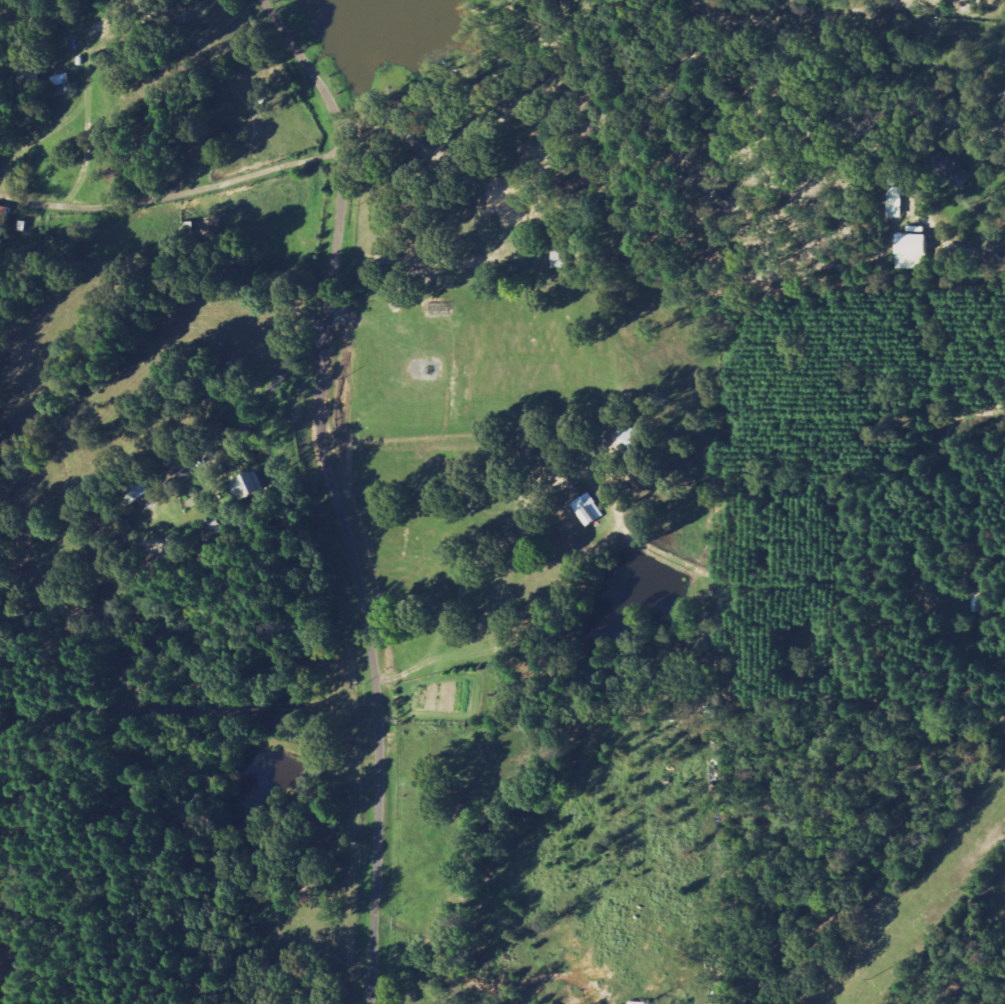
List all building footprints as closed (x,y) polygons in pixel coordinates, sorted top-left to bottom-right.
[(77,93),(73,74),(57,77),(61,96),(77,93)] [(927,164),(966,191),(979,173),(939,145),(927,164)] [(906,218),(905,188),(889,188),(890,218),(906,218)] [(0,206),(0,226),(7,226),(8,207),(0,206)] [(932,270),(932,235),(902,235),(902,269),(932,270)] [(647,457),(650,431),(628,428),(625,454),(647,457)] [(270,495),(266,474),(241,479),(245,499),(270,495)]
